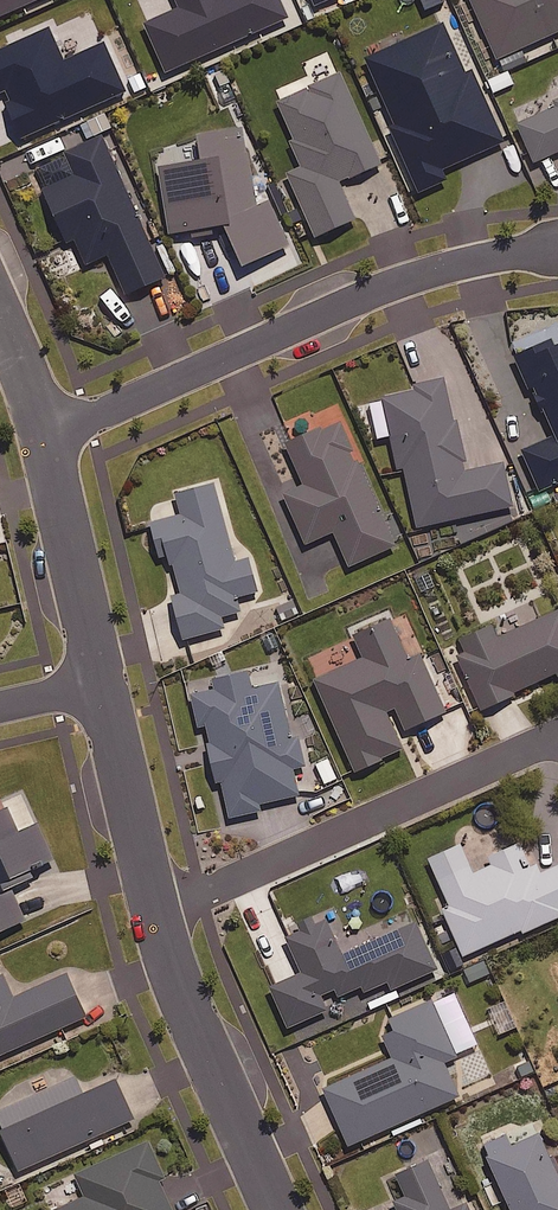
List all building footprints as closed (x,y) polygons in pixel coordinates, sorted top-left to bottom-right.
[(443,0),(423,0),(428,13),(445,6),(443,0)] [(503,72),(554,49),(550,38),(557,35),(557,0),(471,0),(503,72)] [(468,78),(444,26),(367,61),(395,123),(388,126),(419,195),(448,182),(443,173),(506,145),(474,75),(468,78)] [(382,167),(341,76),(280,104),(297,142),(292,144),(303,171),(289,177),(318,241),(357,223),(340,186),(382,167)] [(555,105),(557,109),(519,127),(537,166),(557,156),(557,104),(555,105)] [(257,210),(245,132),(200,139),(204,165),(159,172),(170,238),(225,230),(246,271),(290,249),(267,205),(257,210)] [(166,281),(103,138),(66,154),(76,178),(45,191),(69,247),(76,244),(86,267),(109,257),(127,299),(166,281)] [(554,340),(551,334),(515,350),(553,433),(522,447),(541,487),(557,480),(557,338),(554,340)] [(467,468),(443,374),(411,382),(412,386),(367,397),(377,436),(389,433),(398,469),(403,468),(417,525),(513,501),(502,459),(467,468)] [(392,543),(336,418),(286,441),(302,477),(282,486),(306,540),(332,528),(348,563),(392,543)] [(235,559),(213,478),(174,489),(181,512),(148,521),(157,555),(169,551),(180,589),(170,592),(182,636),(223,625),(220,614),(239,608),(235,594),(257,588),(248,556),(235,559)] [(482,709),(512,695),(510,690),(554,670),(557,675),(557,605),(497,634),(491,621),(461,635),(466,646),(456,651),(482,709)] [(406,658),(388,615),(352,630),(362,655),(313,676),(353,767),(401,747),(384,708),(394,704),(404,726),(443,708),(419,652),(406,658)] [(250,686),(247,672),(212,680),(214,687),(190,692),(197,723),(203,721),(216,779),(220,778),(228,815),(260,808),(258,801),(298,792),(292,766),(304,763),(298,735),(291,737),(278,680),(250,686)] [(10,886),(35,875),(32,868),(53,860),(24,795),(0,806),(0,929),(24,919),(10,886)] [(522,931),(557,915),(557,862),(535,871),(519,841),(513,843),(511,838),(439,869),(441,874),(435,876),(448,906),(443,908),(462,953),(521,927),(522,931)] [(336,942),(323,915),(310,920),(306,912),(294,917),(298,926),(284,932),(300,970),(270,983),(287,1024),(326,1007),(319,991),(331,986),(335,996),(358,986),(361,991),(391,977),(394,985),(435,967),(410,910),(336,942)] [(1,971),(0,971),(0,1052),(84,1014),(64,971),(11,995),(1,971)] [(455,1054),(430,997),(391,1014),(395,1022),(380,1029),(391,1056),(322,1086),(347,1142),(457,1094),(442,1059),(455,1054)] [(72,1072),(0,1105),(0,1123),(19,1167),(132,1116),(113,1074),(79,1089),(72,1072)] [(537,1130),(485,1154),(498,1181),(484,1187),(492,1204),(506,1198),(512,1209),(557,1209),(557,1174),(537,1130)] [(146,1135),(73,1167),(85,1192),(47,1209),(48,1209),(171,1209),(156,1177),(163,1174),(146,1135)] [(426,1156),(394,1170),(404,1193),(393,1198),(399,1209),(469,1209),(465,1200),(448,1208),(426,1156)]
